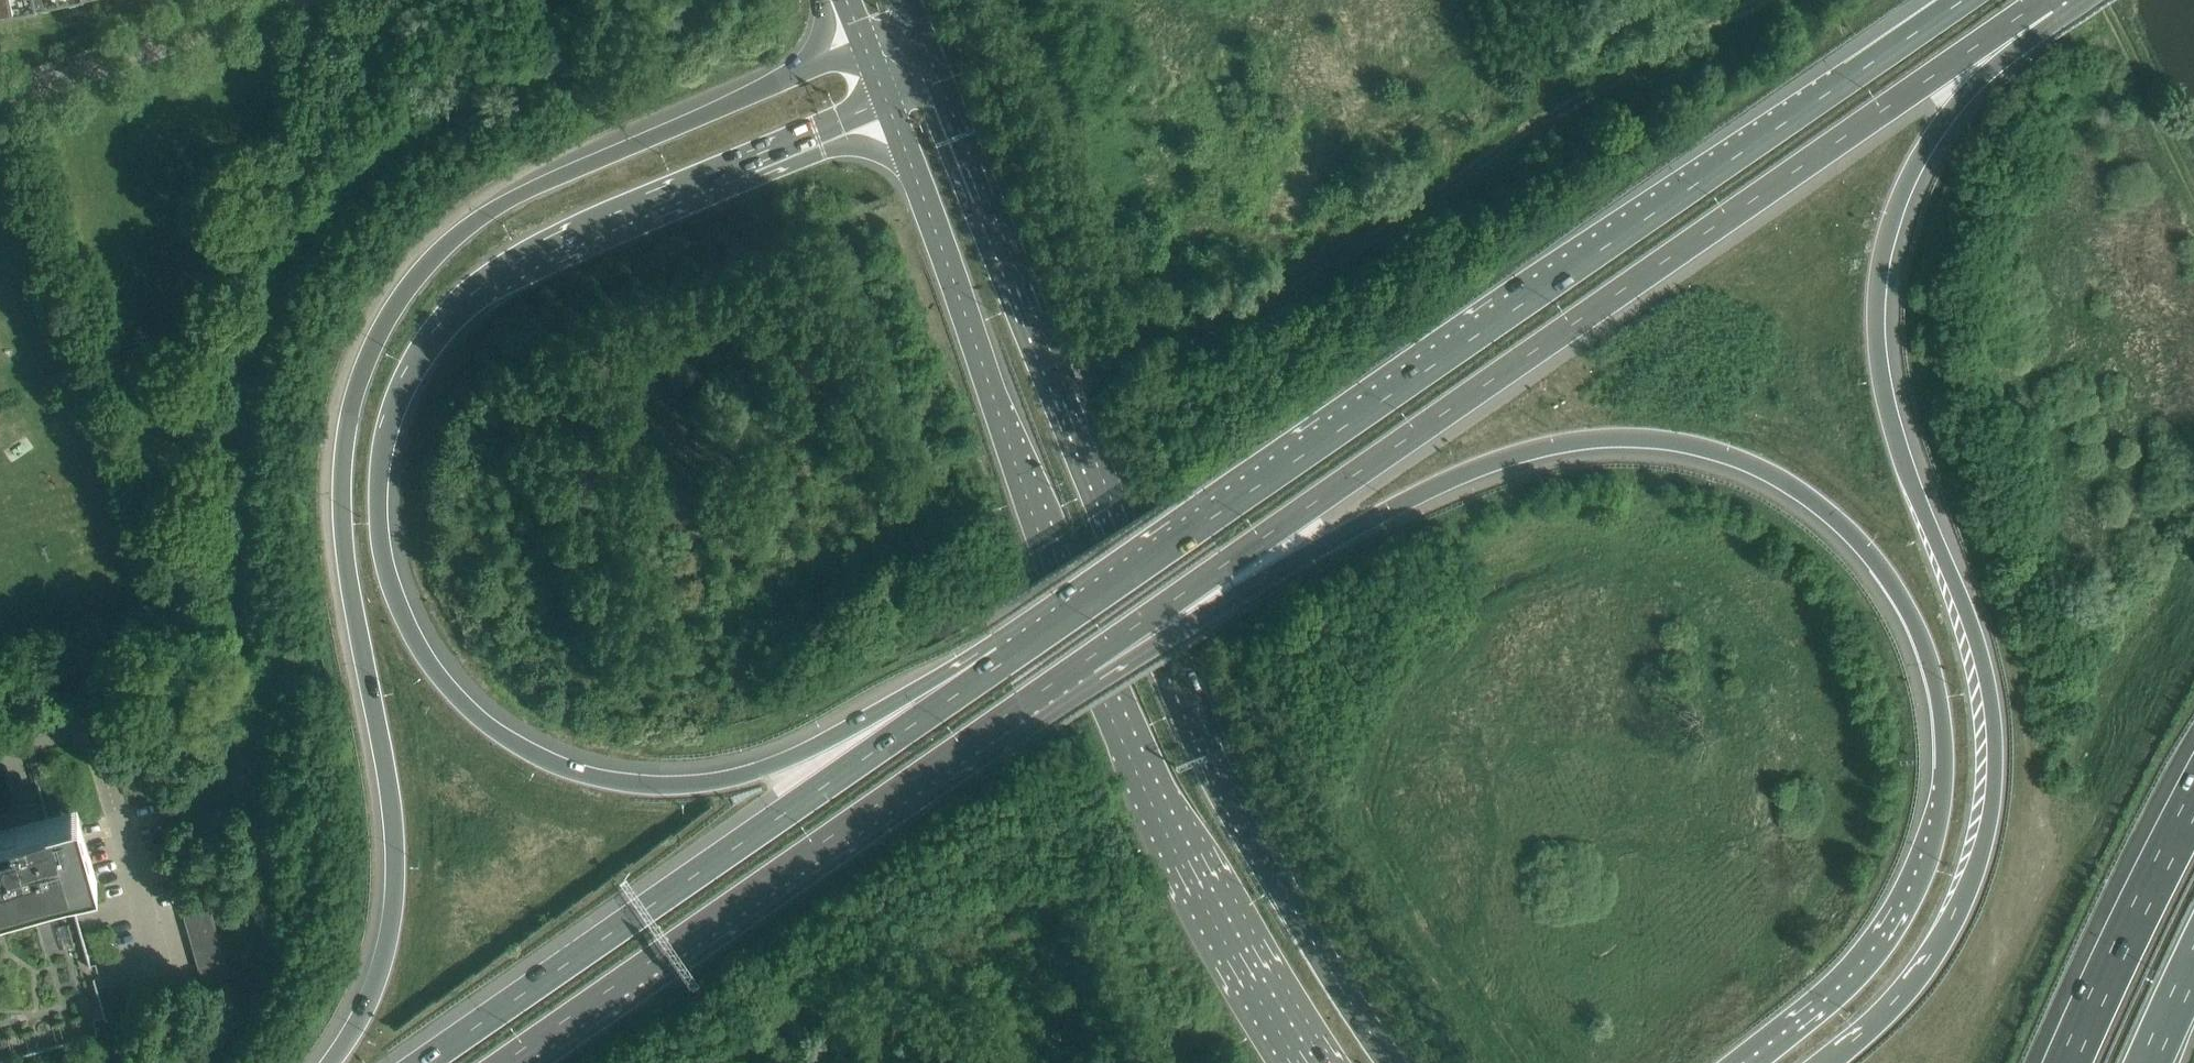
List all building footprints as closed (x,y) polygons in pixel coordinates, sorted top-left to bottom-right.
[(47,0),(0,0),(0,9),(47,0)] [(1217,383),(1202,393),(1209,404),(1224,394),(1217,383)] [(97,990),(68,886),(96,878),(77,807),(0,829),(0,1061),(97,1033),(94,1020),(105,1017),(97,990)] [(208,898),(181,906),(185,919),(211,911),(208,898)] [(211,911),(185,919),(188,932),(215,924),(211,911)] [(215,924),(188,932),(192,945),(219,938),(215,924)] [(219,938),(192,945),(196,958),(223,951),(219,938)] [(223,951),(196,958),(199,971),(226,964),(223,951)] [(226,964),(199,971),(203,984),(230,977),(226,964)]
